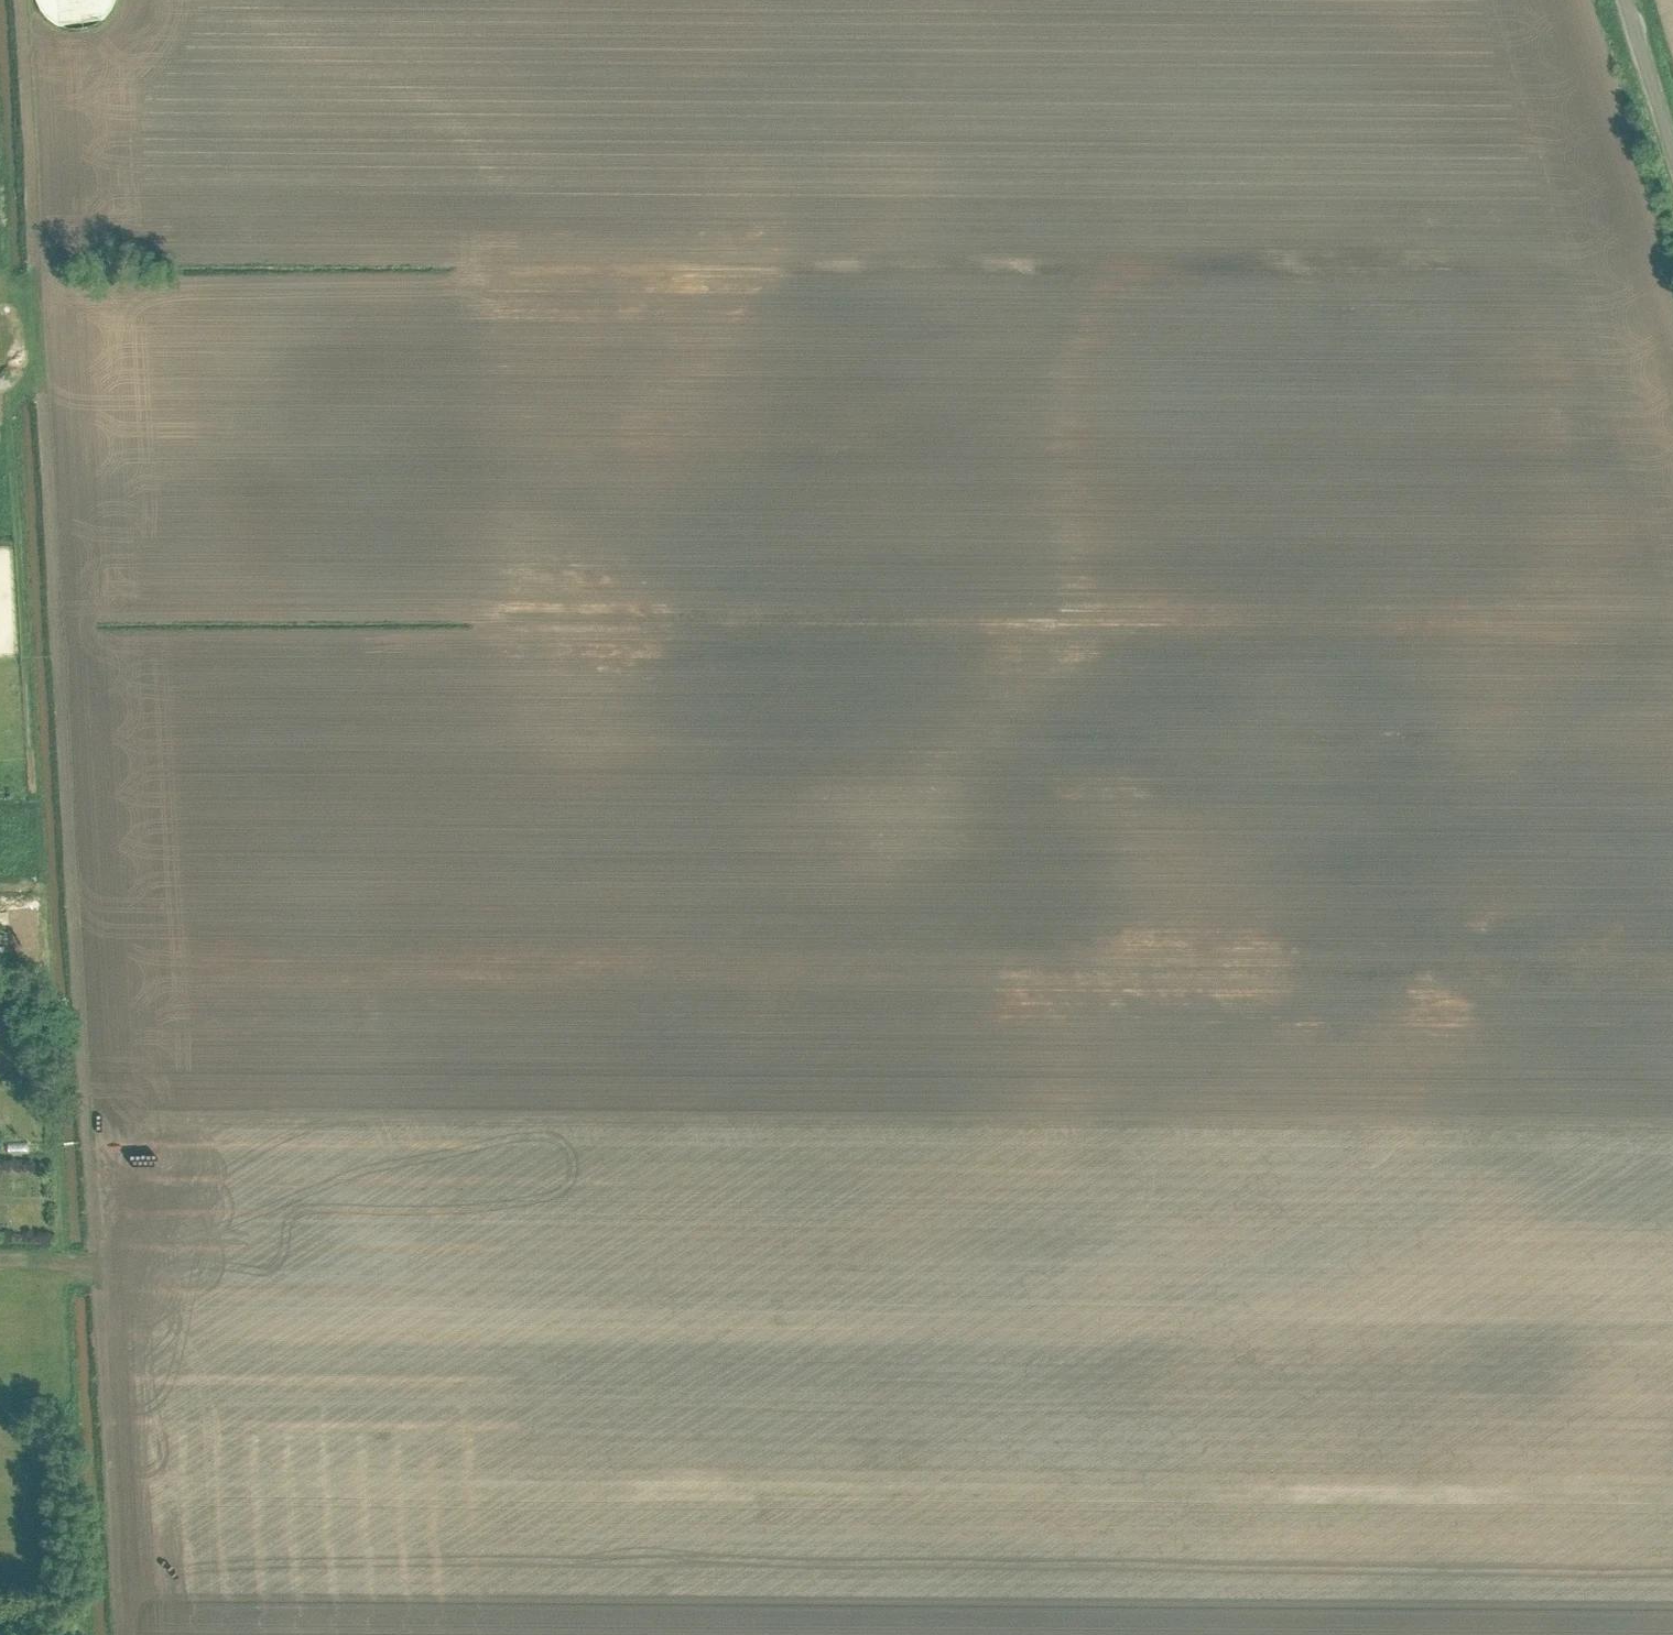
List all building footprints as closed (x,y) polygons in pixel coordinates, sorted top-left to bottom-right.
[(37,4),(40,10),(44,16),(49,21),(54,25),(61,28),(67,29),(74,30),(81,30),(88,28),(94,25),(100,21),(105,16),(109,10),(112,4),(113,0),(36,0),(37,4)]
